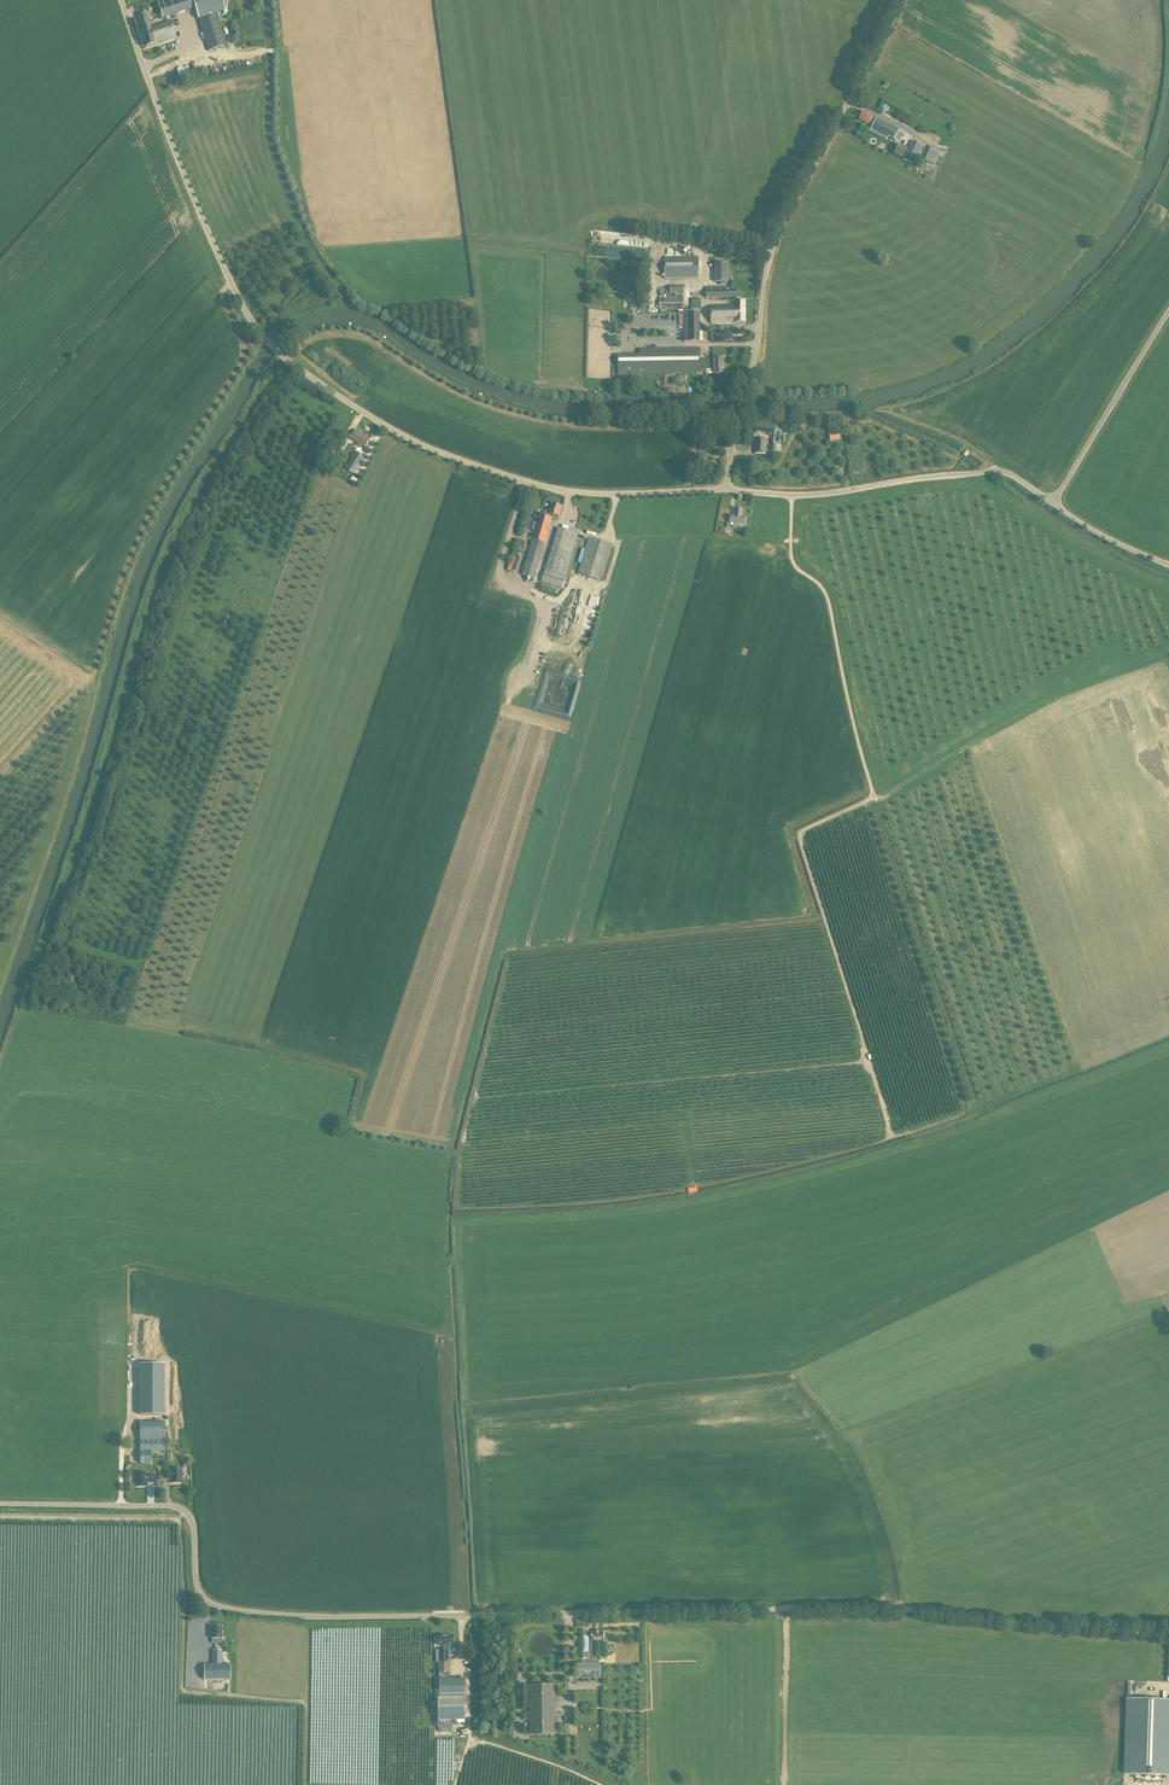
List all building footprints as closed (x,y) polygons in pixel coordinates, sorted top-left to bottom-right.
[(162,18),(195,8),(192,0),(157,0),(162,18)] [(195,8),(198,19),(216,13),(222,12),(218,0),(192,0),(195,8)] [(216,13),(198,19),(208,52),(226,46),(216,13)] [(176,38),(171,20),(150,26),(147,14),(138,16),(143,36),(146,47),(155,44),(176,38)] [(899,143),(904,133),(877,119),(863,112),(859,120),(869,124),(870,122),(874,124),(872,129),(899,143)] [(923,145),(913,140),(903,160),(913,165),(923,145)] [(899,143),(894,154),(903,159),(908,148),(899,143)] [(931,146),(924,160),(935,165),(936,163),(940,166),(944,159),(939,156),(941,151),(931,146)] [(623,250),(621,256),(631,259),(633,252),(623,250)] [(698,258),(664,258),(665,278),(698,277),(698,258)] [(728,263),(714,263),(715,282),(728,281),(728,263)] [(670,293),(683,293),(683,285),(670,285),(670,293)] [(736,290),(731,291),(731,286),(706,287),(706,298),(736,297),(736,290)] [(683,298),(659,299),(660,309),(683,309),(683,298)] [(701,309),(701,299),(691,299),(691,309),(701,309)] [(735,304),(711,305),(712,323),(735,323),(746,323),(745,301),(735,301),(735,304)] [(684,314),(684,325),(700,325),(699,313),(684,314)] [(700,325),(684,325),(685,341),(700,341),(700,325)] [(640,356),(632,356),(618,356),(618,378),(629,378),(629,373),(706,372),(706,369),(712,369),(712,374),(725,374),(725,361),(724,361),(724,358),(712,358),(712,363),(706,363),(706,360),(700,360),(700,348),(639,349),(640,356)] [(776,424),(757,421),(756,432),(774,435),(773,444),(771,444),(770,451),(781,451),(782,444),(780,444),(782,434),(783,424),(776,423),(776,424)] [(349,438),(351,439),(359,444),(357,446),(361,448),(362,446),(365,448),(371,439),(357,430),(355,434),(352,433),(349,438)] [(829,433),(830,442),(841,440),(839,431),(829,433)] [(756,438),(755,453),(766,454),(766,439),(756,438)] [(345,470),(354,474),(364,457),(357,452),(345,470)] [(554,516),(559,517),(562,506),(552,503),(549,513),(545,512),(544,516),(540,515),(522,575),(535,579),(552,519),(553,519),(554,516)] [(735,509),(735,516),(731,516),(730,522),(728,522),(727,528),(730,528),(734,528),(734,527),(739,528),(740,524),(744,525),(745,517),(742,517),(743,510),(735,509)] [(578,534),(559,528),(546,569),(565,575),(578,534)] [(578,574),(601,581),(612,545),(589,537),(578,574)] [(510,570),(515,557),(513,556),(507,569),(510,570)] [(562,589),(566,575),(565,575),(546,569),(542,582),(562,589)] [(140,1364),(139,1415),(164,1415),(165,1364),(140,1364)] [(165,1422),(140,1422),(140,1463),(151,1463),(151,1451),(165,1451),(165,1422)] [(172,1470),(164,1470),(164,1479),(169,1479),(169,1478),(172,1478),(172,1483),(182,1483),(182,1469),(172,1469),(172,1470)] [(147,1473),(137,1473),(138,1486),(147,1486),(148,1482),(147,1482),(150,1482),(155,1482),(155,1474),(147,1474),(147,1473)] [(212,1638),(212,1643),(217,1643),(216,1638),(221,1638),(221,1628),(220,1628),(220,1627),(217,1627),(217,1628),(212,1628),(212,1638)] [(576,1663),(577,1678),(601,1678),(601,1663),(595,1663),(595,1658),(593,1658),(592,1640),(604,1640),(604,1636),(605,1636),(605,1635),(604,1635),(604,1631),(592,1631),(592,1632),(589,1632),(589,1630),(579,1630),(579,1637),(579,1659),(582,1659),(582,1663),(576,1663)] [(440,1691),(436,1691),(436,1697),(438,1697),(439,1720),(452,1720),(466,1720),(465,1678),(450,1678),(450,1645),(453,1644),(453,1635),(438,1635),(438,1645),(444,1645),(444,1649),(439,1650),(439,1679),(437,1679),(437,1682),(439,1682),(440,1691)] [(223,1664),(222,1650),(213,1650),(213,1664),(205,1665),(205,1680),(231,1679),(231,1664),(223,1664)] [(554,1685),(530,1686),(531,1734),(555,1734),(555,1724),(549,1724),(549,1695),(555,1695),(554,1685)] [(1168,1775),(1168,1700),(1126,1698),(1123,1774),(1168,1775)]
